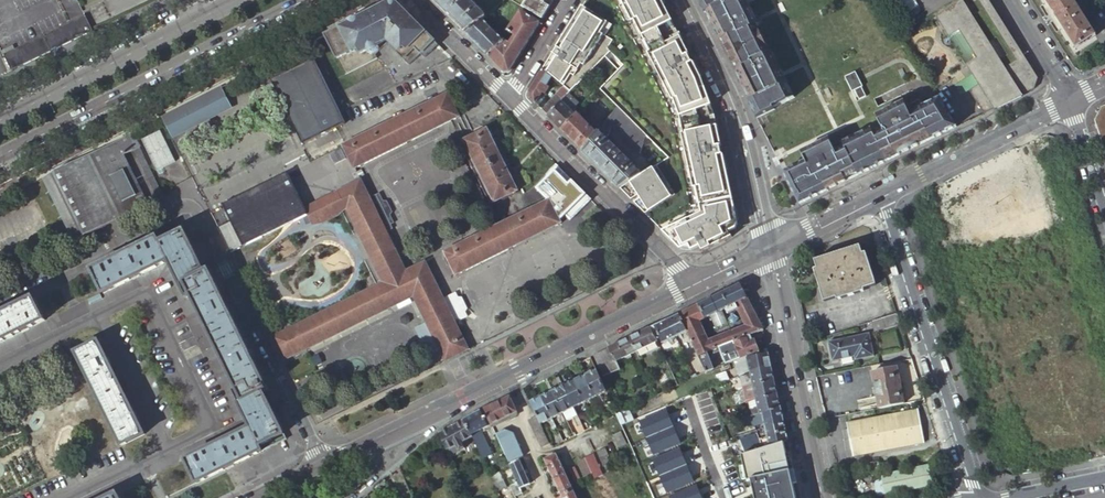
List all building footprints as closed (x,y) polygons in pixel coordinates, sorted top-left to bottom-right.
[(465,34),(484,22),(487,18),(468,0),(431,0),(440,10),(465,34)] [(523,8),(543,20),(555,0),(511,0),(523,8)] [(660,0),(587,0),(582,8),(569,29),(561,41),(562,42),(559,46),(557,49),(556,48),(556,49),(557,49),(553,55),(552,55),(543,70),(552,78),(563,88),(567,93),(569,94),(601,63),(605,59),(618,71),(600,90),(617,108),(646,137),(667,160),(656,167),(642,176),(620,190),(621,191),(623,190),(626,195),(626,196),(628,195),(631,201),(632,201),(634,204),(635,205),(637,204),(640,210),(642,209),(645,215),(646,215),(663,233),(681,251),(691,252),(700,248),(702,253),(711,249),(710,248),(724,241),(725,242),(732,238),(729,233),(735,230),(737,225),(726,174),(724,164),(723,164),(721,156),(722,156),(716,127),(714,116),(710,106),(701,79),(693,64),(692,64),(688,56),(689,56),(660,0)] [(756,119),(775,110),(774,108),(795,97),(785,77),(772,51),(770,53),(764,42),(756,26),(759,25),(746,0),(697,0),(704,14),(706,13),(710,10),(715,20),(711,23),(719,39),(720,42),(722,41),(726,49),(725,49),(728,54),(733,64),(734,63),(737,70),(737,71),(736,72),(742,85),(745,92),(750,89),(755,99),(750,101),(748,103),(756,119)] [(905,16),(919,7),(914,0),(895,0),(905,16)] [(902,33),(963,127),(1034,89),(1037,80),(990,0),(960,0),(902,33)] [(1073,0),(1046,0),(1068,34),(1076,48),(1095,35),(1073,0)] [(375,11),(325,35),(344,76),(376,60),(374,55),(386,43),(408,66),(420,54),(424,58),(437,45),(434,42),(408,16),(396,3),(390,3),(383,7),(378,9),(375,11)] [(905,16),(908,19),(909,19),(911,19),(913,19),(919,15),(920,13),(920,12),(919,7),(905,16)] [(710,10),(706,13),(711,23),(715,20),(710,10)] [(540,24),(521,12),(508,32),(516,37),(510,46),(504,41),(487,57),(503,73),(510,73),(540,24)] [(5,58),(11,71),(92,31),(85,16),(15,50),(3,56),(4,59),(5,58)] [(484,22),(465,34),(471,41),(479,49),(487,57),(504,41),(505,40),(502,36),(500,38),(484,22)] [(343,123),(312,61),(271,80),(302,143),(343,123)] [(445,64),(350,103),(357,120),(373,113),(372,109),(379,106),(380,108),(451,79),(445,64)] [(552,78),(543,70),(533,85),(528,92),(530,100),(535,104),(542,94),(545,96),(549,89),(546,87),(552,78)] [(541,110),(547,117),(569,95),(569,94),(567,93),(563,88),(541,110)] [(750,89),(745,92),(750,100),(750,101),(755,99),(750,89)] [(535,104),(537,107),(545,96),(542,94),(535,104)] [(447,95),(439,99),(451,122),(459,118),(447,95)] [(555,124),(561,130),(576,116),(572,112),(578,105),(569,95),(547,117),(555,124)] [(451,122),(439,99),(406,115),(417,138),(451,122)] [(946,133),(956,128),(938,100),(929,104),(933,109),(946,133)] [(223,101),(171,126),(180,143),(226,122),(221,110),(226,108),(223,101)] [(784,173),(793,193),(802,204),(837,187),(834,180),(842,176),(846,182),(852,179),(910,151),(906,143),(915,139),(919,146),(946,133),(933,109),(929,104),(922,108),(919,103),(906,110),(904,107),(899,110),(891,113),(877,120),(882,130),(873,134),(871,130),(842,144),(844,148),(835,153),(830,143),(824,146),(816,150),(802,156),(805,163),(784,173)] [(1104,153),(1104,106),(1101,108),(1094,120),(1104,153)] [(603,172),(620,190),(642,176),(606,139),(614,129),(621,132),(620,136),(628,139),(627,143),(635,146),(634,150),(641,152),(646,137),(617,108),(597,134),(582,152),(603,172)] [(875,117),(877,120),(891,113),(889,110),(875,117)] [(417,138),(406,115),(343,146),(354,169),(417,138)] [(573,143),(582,152),(597,134),(576,115),(576,116),(561,130),(573,143)] [(154,171),(174,163),(161,129),(141,137),(154,171)] [(496,149),(493,142),(486,129),(459,143),(490,204),(517,191),(510,178),(507,172),(512,169),(501,147),(496,149)] [(133,134),(125,137),(157,201),(165,197),(133,134)] [(906,143),(910,151),(914,149),(919,146),(915,139),(906,143)] [(497,140),(493,142),(496,149),(501,147),(497,140)] [(117,142),(46,178),(77,241),(148,206),(117,142)] [(801,153),(802,156),(816,150),(815,146),(801,153)] [(223,206),(231,222),(235,230),(221,236),(229,252),(284,226),(306,215),(289,181),(301,176),(298,169),(223,206)] [(516,175),(512,169),(507,172),(510,178),(516,175)] [(834,180),(837,187),(846,182),(842,176),(834,180)] [(283,331),(272,337),(283,360),(413,296),(446,361),(468,350),(454,322),(443,300),(424,262),(405,271),(386,232),(369,199),(360,181),(337,192),(340,198),(343,204),(382,283),(283,331)] [(793,193),(800,205),(802,204),(793,193)] [(375,196),(369,199),(386,232),(391,229),(375,196)] [(340,198),(306,215),(284,226),(286,232),(343,204),(340,198)] [(561,224),(549,201),(444,252),(456,275),(561,224)] [(231,222),(217,228),(221,236),(235,230),(231,222)] [(143,244),(90,270),(103,294),(168,262),(186,298),(191,296),(237,389),(232,391),(250,428),(185,460),(196,483),(197,484),(231,468),(287,440),(278,421),(263,392),(268,390),(255,365),(213,279),(209,271),(205,273),(189,242),(181,225),(143,244)] [(814,269),(824,301),(837,297),(838,299),(865,291),(865,289),(877,285),(867,252),(864,253),(861,245),(815,260),(818,268),(814,269)] [(763,330),(740,284),(679,314),(688,331),(700,354),(752,335),(763,330)] [(448,297),(443,300),(454,322),(459,320),(448,297)] [(33,298),(0,314),(0,343),(45,322),(33,298)] [(874,331),(901,323),(897,313),(882,318),(883,321),(872,324),(874,331)] [(677,337),(688,331),(679,314),(666,320),(675,338),(677,337)] [(666,320),(650,328),(657,340),(660,338),(663,343),(675,338),(666,320)] [(630,338),(636,351),(657,341),(657,340),(650,328),(630,338)] [(829,342),(832,361),(855,356),(855,360),(874,356),(869,333),(829,342)] [(752,335),(700,354),(708,370),(716,367),(709,355),(721,350),(729,363),(749,356),(759,355),(758,351),(752,335)] [(616,361),(636,351),(630,338),(594,356),(603,375),(619,367),(616,361)] [(75,353),(92,386),(115,375),(98,341),(75,353)] [(740,366),(742,375),(753,373),(771,369),(767,349),(758,351),(759,355),(749,356),(751,364),(740,366)] [(697,376),(701,374),(694,361),(690,363),(696,373),(697,376)] [(872,372),(879,408),(904,404),(897,367),(872,372)] [(595,397),(607,392),(596,370),(585,375),(595,397)] [(92,386),(105,413),(128,401),(115,375),(92,386)] [(584,403),(595,397),(585,375),(574,381),(584,403)] [(574,408),(584,403),(574,381),(563,386),(574,408)] [(777,395),(774,382),(750,389),(743,392),(747,404),(753,402),(759,400),(777,395)] [(563,386),(552,391),(563,413),(564,413),(567,420),(577,415),(574,408),(563,386)] [(552,391),(542,396),(552,418),(563,413),(552,391)] [(510,396),(480,411),(487,426),(491,424),(500,420),(509,416),(515,413),(517,413),(510,396)] [(542,396),(529,402),(536,416),(540,424),(552,418),(542,396)] [(128,401),(105,413),(122,446),(145,435),(128,401)] [(765,428),(783,422),(780,407),(753,416),(756,426),(764,423),(765,428)] [(630,409),(618,415),(621,420),(623,425),(635,420),(630,409)] [(668,410),(641,421),(648,437),(676,425),(673,418),(672,419),(668,410)] [(847,424),(854,457),(925,443),(918,410),(847,424)] [(480,411),(464,420),(471,436),(480,455),(493,449),(483,428),(487,426),(480,411)] [(540,424),(536,416),(528,420),(534,434),(542,430),(543,430),(540,424)] [(756,426),(753,416),(746,418),(743,419),(746,429),(756,426)] [(464,420),(438,434),(455,470),(465,465),(458,449),(463,447),(460,441),(471,436),(464,420)] [(767,437),(786,431),(783,422),(765,428),(767,437)] [(648,437),(655,453),(681,442),(678,433),(679,433),(676,425),(648,437)] [(542,430),(534,434),(541,448),(549,444),(542,430)] [(506,431),(504,431),(495,434),(508,464),(519,459),(518,459),(523,457),(519,449),(513,434),(506,431)] [(783,442),(788,441),(786,431),(767,437),(768,443),(764,444),(765,447),(783,442)] [(613,435),(618,448),(626,444),(621,432),(613,435)] [(745,453),(762,448),(757,432),(740,438),(745,453)] [(741,454),(746,470),(749,478),(749,480),(753,478),(760,497),(795,497),(792,485),(786,455),(783,442),(765,447),(762,448),(745,453),(741,454)] [(681,448),(654,459),(661,475),(689,464),(686,456),(684,457),(681,448)] [(604,449),(596,453),(602,467),(610,463),(604,449)] [(790,454),(786,455),(792,485),(797,484),(790,454)] [(543,461),(552,479),(563,473),(555,455),(543,461)] [(592,455),(584,459),(591,475),(593,480),(601,476),(592,455)] [(510,487),(515,497),(522,494),(520,489),(530,485),(530,484),(519,459),(508,464),(509,466),(517,484),(510,487)] [(591,475),(584,459),(576,463),(583,479),(591,475)] [(689,464),(661,475),(667,492),(694,481),(691,472),(692,472),(689,464)] [(935,484),(931,466),(874,477),(878,496),(935,484)] [(573,468),(567,471),(573,483),(579,480),(573,468)] [(489,476),(496,491),(505,487),(498,472),(489,476)] [(552,479),(560,496),(571,491),(563,473),(552,479)] [(671,497),(704,497),(702,494),(700,494),(697,485),(670,496),(671,497)]
